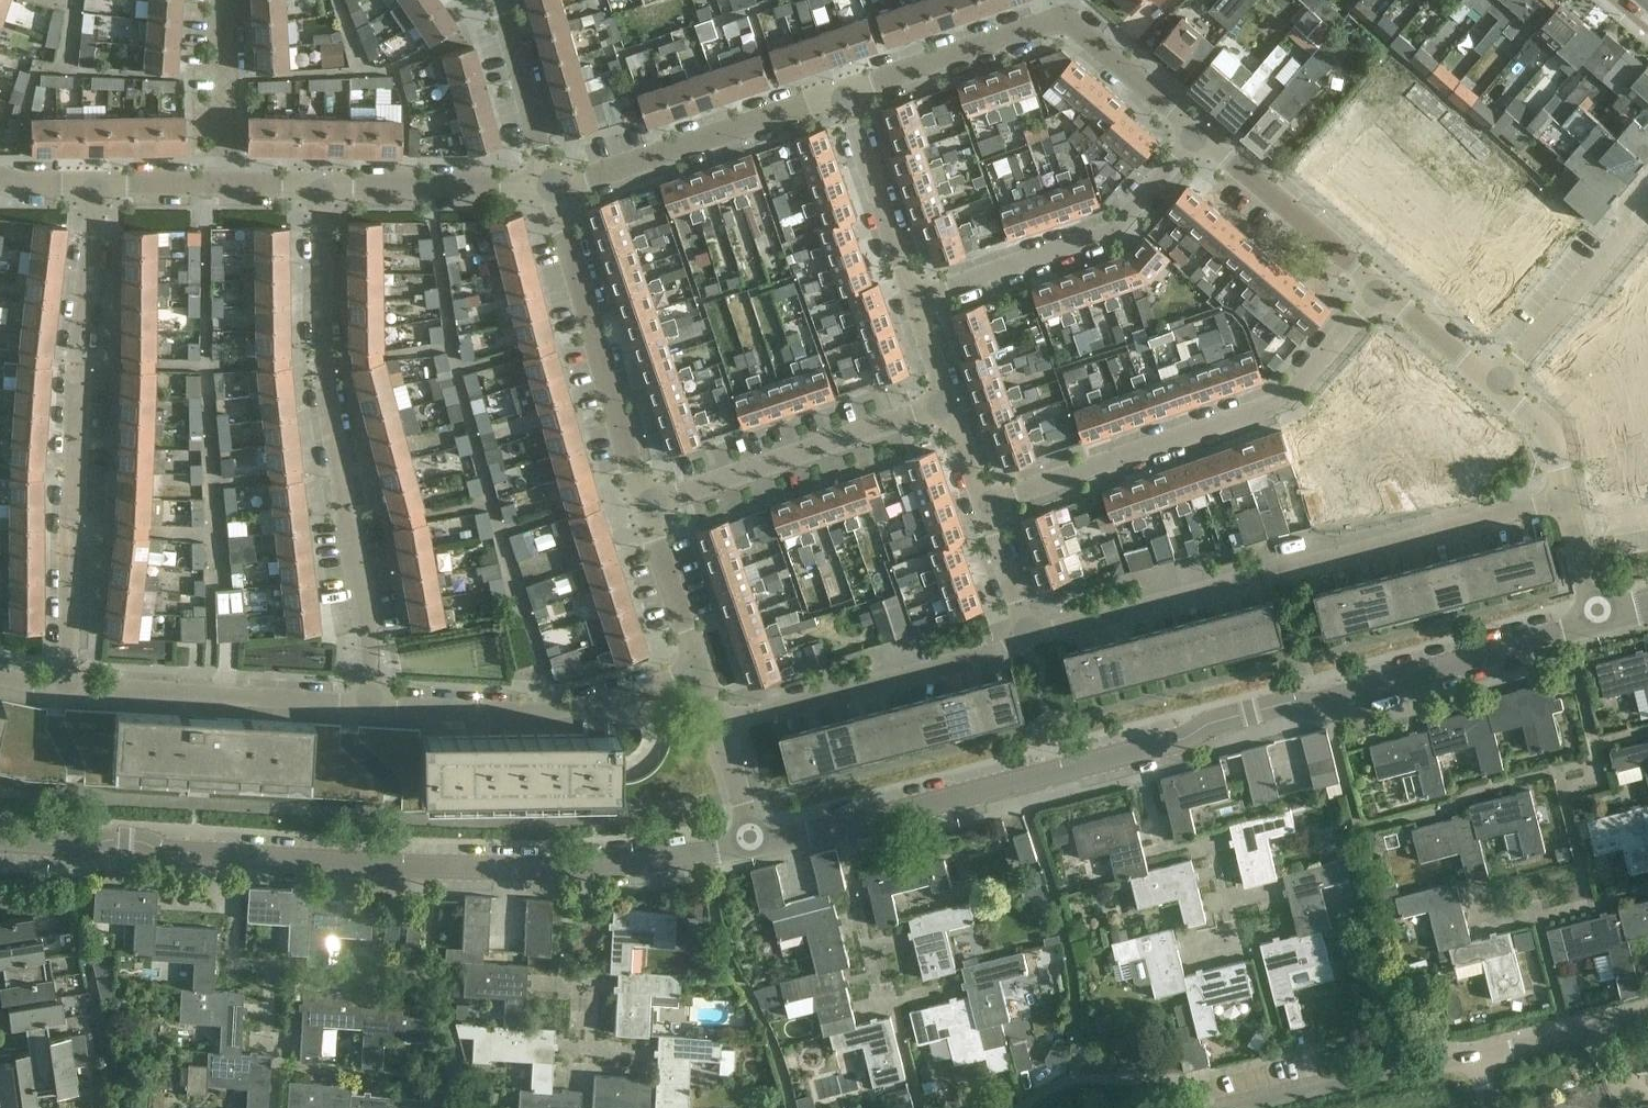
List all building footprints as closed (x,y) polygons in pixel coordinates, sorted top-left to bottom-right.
[(147,18),(180,21),(182,0),(148,0),(147,18)] [(284,0),(251,0),(252,21),(285,19),(284,0)] [(350,12),(360,7),(357,0),(345,0),(350,12)] [(390,8),(402,0),(385,0),(390,8)] [(439,0),(402,0),(390,8),(405,29),(414,22),(415,23),(442,4),(439,0)] [(563,0),(529,0),(533,14),(564,5),(563,0)] [(744,0),(732,0),(735,10),(746,6),(744,0)] [(797,2),(803,22),(813,19),(807,0),(803,0),(797,2)] [(812,8),(835,0),(810,0),(812,8)] [(928,0),(919,0),(904,5),(914,37),(938,29),(928,0)] [(955,0),(928,0),(938,29),(962,21),(955,0)] [(982,0),(955,0),(962,21),(986,12),(982,0)] [(1009,0),(982,0),(986,12),(1011,4),(1009,0)] [(1133,11),(1143,0),(1120,0),(1133,11)] [(1209,10),(1231,29),(1257,0),(1218,0),(1209,10)] [(1309,9),(1314,12),(1324,0),(1300,0),(1309,9)] [(1325,0),(1324,0),(1314,12),(1335,30),(1345,18),(1325,0)] [(1361,0),(1353,10),(1369,24),(1378,14),(1361,0)] [(1462,0),(1450,14),(1459,22),(1472,8),(1470,7),(1473,5),(1484,14),(1490,7),(1496,0),(1462,0)] [(1511,5),(1496,24),(1504,31),(1530,0),(1505,0),(1511,5)] [(1559,0),(1530,0),(1504,31),(1512,38),(1528,19),(1539,29),(1562,3),(1559,0)] [(791,1),(784,4),(787,15),(795,12),(791,1)] [(1583,21),(1562,3),(1539,29),(1515,57),(1527,67),(1543,48),(1552,55),(1559,49),(1583,21)] [(457,25),(442,4),(415,23),(429,43),(457,25)] [(778,18),(787,15),(784,4),(774,7),(778,18)] [(569,20),(564,5),(533,14),(540,38),(571,29),(596,22),(606,18),(603,10),(594,13),(569,20)] [(914,37),(904,5),(878,14),(889,45),(914,37)] [(362,6),(360,7),(350,12),(357,28),(369,23),(362,6)] [(713,17),(709,6),(698,10),(702,21),(713,17)] [(1335,30),(1314,12),(1309,9),(1294,24),(1322,45),(1335,30)] [(53,10),(47,36),(58,38),(63,12),(53,10)] [(1422,42),(1444,22),(1434,10),(1411,30),(1422,42)] [(1378,14),(1369,24),(1386,39),(1394,28),(1378,14)] [(615,16),(606,18),(596,22),(598,30),(609,26),(614,42),(623,40),(615,16)] [(714,19),(713,17),(702,21),(702,22),(696,25),(702,42),(728,34),(724,24),(716,27),(713,20),(714,19)] [(879,49),(869,17),(844,25),(855,57),(879,49)] [(1183,17),(1156,48),(1178,66),(1204,35),(1183,17)] [(180,21),(147,18),(145,43),(178,46),(180,21)] [(286,44),(285,19),(252,21),(254,46),(286,44)] [(1602,37),(1583,21),(1559,49),(1570,58),(1563,66),(1571,73),(1584,59),(1602,37)] [(732,22),(724,24),(728,34),(732,49),(733,49),(741,46),(732,22)] [(855,57),(844,25),(820,33),(830,65),(855,57)] [(578,54),(571,29),(540,38),(547,63),(578,54)] [(329,33),(331,42),(342,41),(340,30),(329,33)] [(82,31),(81,41),(91,41),(91,31),(82,31)] [(1607,31),(1602,37),(1584,59),(1594,68),(1553,115),(1563,123),(1581,103),(1588,94),(1627,48),(1607,31)] [(1419,49),(1401,32),(1391,44),(1409,60),(1419,49)] [(830,65),(820,33),(796,41),(807,73),(830,65)] [(47,36),(45,46),(56,48),(58,38),(47,36)] [(684,38),(674,41),(677,50),(679,52),(688,48),(684,38)] [(761,53),(757,40),(744,44),(748,58),(737,61),(748,93),(772,85),(761,53)] [(91,41),(81,41),(79,66),(93,67),(96,41),(91,41)] [(379,57),(373,41),(364,45),(370,61),(372,60),(376,70),(385,67),(380,56),(379,57)] [(677,50),(674,41),(659,46),(662,55),(677,50)] [(807,73),(796,41),(771,50),(781,81),(807,73)] [(178,46),(145,43),(143,70),(177,72),(178,46)] [(1288,51),(1279,43),(1253,72),(1218,113),(1237,129),(1261,101),(1272,88),(1262,80),(1288,51)] [(288,70),(286,44),(254,46),(255,72),(288,70)] [(1339,60),(1322,45),(1312,56),(1304,65),(1287,85),(1244,135),(1264,152),(1321,85),(1316,81),(1319,78),(1328,72),(1339,60)] [(1422,45),(1419,49),(1409,60),(1429,78),(1442,62),(1422,45)] [(480,71),(473,46),(431,58),(437,81),(448,78),(449,80),(480,71)] [(1243,63),(1224,47),(1189,89),(1218,113),(1253,72),(1243,63)] [(652,48),(638,52),(641,61),(654,57),(652,48)] [(1646,65),(1627,48),(1588,94),(1598,102),(1613,85),(1622,93),(1646,65)] [(737,61),(733,49),(732,49),(716,55),(721,67),(712,70),(723,101),(748,93),(737,61)] [(1063,49),(1040,57),(1055,81),(1074,59),(1063,49)] [(582,66),(578,54),(547,63),(554,88),(585,79),(595,76),(592,63),(582,66)] [(1304,65),(1293,55),(1276,76),(1287,85),(1304,65)] [(610,61),(613,71),(623,68),(619,58),(610,61)] [(1093,75),(1074,59),(1055,81),(1053,84),(1067,96),(1065,99),(1064,98),(1057,105),(1063,109),(1093,75)] [(1036,92),(1026,61),(1003,69),(1014,100),(1018,114),(1025,112),(1020,98),(1036,92)] [(1442,62),(1429,78),(1448,95),(1461,80),(1442,62)] [(1646,65),(1622,93),(1614,101),(1623,108),(1635,95),(1646,104),(1647,102),(1647,62),(1646,65)] [(689,78),(683,63),(670,68),(675,82),(664,86),(675,117),(699,109),(689,78)] [(399,69),(405,92),(416,89),(409,65),(399,69)] [(625,75),(623,68),(613,71),(616,78),(625,75)] [(1014,100),(1003,69),(982,76),(997,121),(1003,119),(1000,109),(998,110),(997,106),(1014,100)] [(30,74),(20,70),(17,79),(27,83),(30,74)] [(723,101),(712,70),(689,78),(699,109),(723,101)] [(487,96),(480,71),(449,80),(452,92),(443,94),(447,108),(456,105),(455,105),(487,96)] [(56,75),(40,74),(40,86),(56,87),(56,75)] [(73,76),(56,75),(56,87),(72,87),(73,76)] [(1110,90),(1093,75),(1063,109),(1080,125),(1110,90)] [(106,77),(92,76),(91,88),(106,89),(106,77)] [(375,88),(375,76),(350,77),(350,89),(375,88)] [(392,76),(375,76),(375,88),(392,87),(392,76)] [(997,121),(982,76),(959,84),(969,115),(988,109),(989,113),(988,113),(991,123),(997,121)] [(124,78),(106,77),(106,89),(124,89),(124,78)] [(350,89),(350,77),(324,78),(325,90),(350,89)] [(325,90),(324,78),(308,79),(309,91),(325,90)] [(27,83),(17,79),(9,101),(20,104),(27,83)] [(143,90),(159,90),(159,80),(143,79),(143,90)] [(589,91),(585,79),(554,88),(561,112),(592,103),(605,100),(601,87),(589,91)] [(175,80),(159,80),(159,90),(175,91),(175,80)] [(274,91),(273,80),(259,81),(259,92),(274,91)] [(290,80),(273,80),(274,91),(290,91),(290,80)] [(1461,80),(1448,95),(1460,105),(1468,95),(1472,91),(1461,80)] [(675,117),(664,86),(639,94),(650,126),(675,117)] [(418,97),(416,89),(405,92),(407,101),(418,97)] [(1128,105),(1110,90),(1080,125),(1070,138),(1078,146),(1089,133),(1097,141),(1124,110),(1128,105)] [(1428,108),(1449,126),(1459,113),(1438,95),(1428,108)] [(494,121),(487,96),(455,105),(456,105),(462,130),(494,121)] [(1538,113),(1517,96),(1505,110),(1525,127),(1538,113)] [(919,116),(914,99),(883,109),(891,132),(935,117),(933,111),(919,116)] [(1500,116),(1480,99),(1477,103),(1469,112),(1489,130),(1500,116)] [(1646,104),(1635,117),(1647,128),(1647,102),(1646,104)] [(596,116),(592,103),(561,112),(568,137),(611,125),(608,112),(596,116)] [(1615,132),(1581,103),(1563,123),(1584,141),(1585,139),(1603,155),(1601,157),(1628,180),(1645,160),(1615,132)] [(1553,115),(1544,106),(1538,113),(1525,127),(1535,135),(1570,165),(1611,200),(1628,180),(1601,157),(1603,155),(1585,139),(1584,141),(1563,123),(1553,115)] [(639,116),(636,108),(623,112),(626,120),(639,116)] [(1141,125),(1124,110),(1097,141),(1087,151),(1091,162),(1104,146),(1110,151),(1106,156),(1110,160),(1111,161),(1141,125)] [(1535,135),(1525,127),(1505,110),(1500,116),(1489,130),(1518,155),(1535,135)] [(942,125),(955,121),(952,112),(939,116),(942,125)] [(1449,126),(1447,129),(1468,147),(1481,132),(1460,114),(1449,126)] [(1047,122),(1051,136),(1054,143),(1064,137),(1056,115),(1045,119),(1047,122)] [(185,151),(184,116),(157,117),(157,152),(185,151)] [(133,152),(132,117),(107,118),(107,152),(133,152)] [(157,152),(157,117),(132,117),(133,152),(157,152)] [(273,117),(248,117),(247,152),(273,152),(273,117)] [(298,118),(273,117),(273,152),(298,153),(298,118)] [(937,123),(935,117),(891,132),(898,153),(923,145),(930,143),(925,128),(937,123)] [(1622,131),(1619,128),(1615,132),(1645,160),(1647,157),(1647,128),(1635,117),(1634,117),(1622,131)] [(82,153),(82,118),(56,119),(57,153),(82,153)] [(107,152),(107,118),(82,118),(82,153),(107,152)] [(324,119),(298,118),(298,153),(323,154),(324,119)] [(20,129),(20,119),(8,119),(8,129),(20,129)] [(57,153),(56,119),(30,119),(31,154),(57,153)] [(350,119),(324,119),(323,154),(349,154),(350,119)] [(374,120),(350,119),(349,154),(373,155),(374,120)] [(402,121),(374,120),(373,155),(401,156),(402,121)] [(998,123),(1001,132),(1002,136),(1012,133),(1007,120),(998,123)] [(501,146),(494,121),(462,130),(469,154),(501,146)] [(1051,136),(1047,122),(1025,130),(1030,144),(1043,139),(1051,136)] [(1159,140),(1141,125),(1111,161),(1110,160),(1095,179),(1100,190),(1117,171),(1125,179),(1159,140)] [(409,128),(409,142),(420,142),(420,128),(409,128)] [(835,151),(827,128),(796,139),(802,157),(799,158),(798,157),(789,160),(790,166),(835,151)] [(21,138),(20,129),(8,129),(9,138),(21,138)] [(1006,146),(1002,136),(1001,132),(979,140),(983,155),(1006,146)] [(1067,135),(1064,137),(1054,143),(1057,153),(1072,147),(1067,135)] [(1054,143),(1051,136),(1043,139),(1048,154),(1046,155),(1049,160),(1050,160),(1052,166),(1061,163),(1057,153),(1054,143)] [(420,142),(409,142),(409,156),(420,155),(420,142)] [(929,161),(923,145),(898,153),(892,156),(900,178),(944,163),(942,157),(929,161)] [(957,146),(945,150),(948,159),(960,154),(957,146)] [(842,173),(835,151),(790,166),(792,172),(805,168),(811,183),(842,173)] [(763,186),(752,154),(729,162),(744,206),(754,236),(762,234),(751,201),(749,194),(747,195),(746,191),(763,186)] [(1026,180),(1017,154),(1009,157),(1018,184),(1019,187),(1034,231),(1057,223),(1046,193),(1040,175),(1026,180)] [(1018,184),(1009,157),(994,162),(999,177),(1005,176),(1008,188),(1018,184)] [(785,159),(772,164),(775,171),(787,167),(785,159)] [(744,206),(729,162),(707,169),(718,201),(735,195),(738,203),(739,207),(744,206)] [(949,177),(944,163),(900,178),(907,200),(952,185),(966,180),(965,175),(961,173),(949,177)] [(1611,200),(1570,165),(1560,177),(1556,174),(1549,182),(1548,181),(1548,182),(1594,221),(1611,200)] [(791,176),(787,167),(775,171),(778,181),(791,176)] [(718,201),(707,169),(685,176),(701,221),(707,219),(704,209),(703,210),(702,206),(718,201)] [(1073,179),(1070,170),(1064,172),(1078,216),(1101,208),(1091,178),(1073,184),(1071,179),(1073,179)] [(1078,216),(1064,172),(1057,175),(1060,183),(1062,183),(1064,187),(1046,193),(1057,223),(1078,216)] [(850,194),(842,173),(811,183),(816,200),(805,204),(803,200),(787,206),(791,215),(850,194)] [(984,175),(974,178),(977,187),(987,184),(984,175)] [(685,176),(663,184),(674,216),(692,210),(693,213),(691,214),(695,223),(701,221),(685,176)] [(954,192),(952,185),(907,200),(915,223),(921,220),(946,212),(941,196),(954,192)] [(1207,201),(1189,186),(1168,211),(1169,212),(1157,226),(1173,240),(1177,236),(1177,237),(1207,201)] [(1034,231),(1019,187),(1014,188),(1016,193),(1019,202),(1001,208),(1012,238),(1034,231)] [(637,210),(632,194),(588,209),(596,232),(626,221),(637,218),(646,215),(645,214),(666,207),(664,199),(643,206),(643,208),(637,210)] [(857,217),(850,194),(791,215),(789,216),(793,224),(806,220),(805,218),(820,213),(826,228),(851,220),(857,217)] [(1225,217),(1207,201),(1177,237),(1195,252),(1197,249),(1225,217)] [(1517,202),(1493,236),(1508,246),(1532,212),(1517,202)] [(733,209),(724,213),(728,226),(737,223),(733,209)] [(958,226),(953,210),(946,212),(921,220),(929,242),(989,222),(986,212),(970,217),(972,221),(958,226)] [(526,238),(520,213),(488,221),(495,246),(526,238)] [(1243,232),(1225,217),(1197,249),(1206,257),(1193,272),(1189,269),(1185,272),(1199,284),(1243,232)] [(1003,229),(999,219),(989,222),(929,242),(936,265),(981,249),(977,238),(1003,229)] [(859,242),(851,220),(826,228),(819,230),(826,248),(822,249),(822,247),(812,250),(814,257),(827,252),(859,242)] [(626,221),(596,232),(603,254),(648,238),(648,239),(658,236),(655,227),(645,231),(645,233),(632,237),(626,221)] [(381,246),(381,222),(348,222),(348,247),(381,246)] [(430,236),(427,222),(417,222),(418,246),(432,246),(430,236)] [(66,227),(34,223),(31,248),(63,252),(66,227)] [(254,241),(241,241),(241,252),(287,251),(287,227),(254,227),(254,228),(254,241)] [(233,241),(233,229),(211,229),(211,241),(233,241)] [(156,230),(123,230),(123,256),(156,256),(156,230)] [(1261,247),(1243,232),(1199,284),(1211,294),(1216,287),(1210,282),(1226,262),(1234,268),(1220,283),(1225,287),(1238,272),(1239,273),(1261,247)] [(442,236),(446,255),(459,253),(456,234),(442,236)] [(1171,258),(1145,237),(1131,253),(1122,256),(1133,288),(1151,282),(1171,258)] [(533,263),(526,238),(495,246),(501,271),(533,263)] [(648,238),(603,254),(611,276),(641,265),(636,249),(650,245),(648,239),(648,238)] [(866,263),(859,242),(827,252),(833,270),(830,271),(830,269),(819,272),(821,279),(866,263)] [(1477,281),(1501,255),(1487,243),(1463,268),(1477,281)] [(0,244),(0,271),(8,272),(10,255),(1,254),(2,245),(0,244)] [(1189,257),(1177,245),(1171,253),(1183,264),(1189,257)] [(188,246),(188,257),(199,257),(200,246),(188,246)] [(381,272),(381,246),(348,247),(348,273),(381,272)] [(433,258),(432,246),(418,246),(419,259),(433,258)] [(1279,263),(1261,247),(1239,273),(1253,285),(1251,287),(1249,286),(1243,293),(1247,297),(1248,298),(1279,263)] [(63,252),(31,248),(28,274),(60,278),(63,252)] [(811,258),(808,248),(795,252),(798,261),(803,260),(811,258)] [(287,251),(241,252),(241,254),(241,266),(255,265),(255,277),(288,277),(287,252),(287,251)] [(222,269),(222,252),(211,252),(211,279),(224,280),(224,269),(222,269)] [(156,256),(123,256),(123,282),(156,282),(156,270),(165,270),(165,258),(156,257),(156,256)] [(1133,288),(1122,256),(1100,264),(1115,308),(1121,306),(1119,297),(1117,297),(1116,294),(1133,288)] [(199,257),(188,257),(188,282),(199,282),(199,257)] [(808,274),(803,260),(798,261),(790,264),(794,276),(797,275),(798,277),(808,274)] [(539,288),(533,263),(501,271),(501,272),(490,275),(496,299),(507,296),(539,288)] [(873,285),(866,263),(821,279),(824,285),(833,282),(832,280),(836,278),(842,296),(848,293),(873,285)] [(1296,277),(1279,263),(1248,298),(1247,297),(1236,310),(1242,315),(1249,307),(1261,318),(1296,277)] [(1115,308),(1100,264),(1078,271),(1088,303),(1106,297),(1107,301),(1106,301),(1109,310),(1115,308)] [(647,282),(641,265),(611,276),(618,298),(663,283),(661,277),(647,282)] [(685,267),(662,275),(664,282),(688,275),(685,267)] [(1088,303),(1078,271),(1056,279),(1071,324),(1078,321),(1074,312),(1072,312),(1071,309),(1088,303)] [(382,297),(381,272),(348,273),(349,298),(382,297)] [(60,278),(28,274),(25,299),(57,303),(60,278)] [(288,302),(288,277),(255,277),(255,303),(288,302)] [(1314,293),(1296,277),(1261,318),(1279,334),(1314,293)] [(1071,324),(1056,279),(1034,287),(1044,317),(1060,312),(1065,326),(1071,324)] [(819,280),(805,284),(808,293),(822,289),(819,280)] [(156,282),(123,282),(123,307),(155,308),(167,307),(167,295),(156,295),(156,282)] [(199,282),(188,282),(188,308),(199,308),(199,282)] [(438,295),(437,283),(424,285),(425,296),(438,295)] [(665,290),(663,283),(618,298),(626,320),(656,309),(651,294),(665,290)] [(887,305),(880,283),(873,285),(848,293),(855,311),(852,312),(851,311),(841,314),(843,320),(887,305)] [(545,312),(539,288),(507,296),(513,320),(545,312)] [(1331,308),(1314,293),(1279,334),(1284,338),(1288,333),(1300,344),(1331,308)] [(480,304),(478,294),(452,299),(454,310),(467,307),(480,304)] [(439,306),(438,295),(425,296),(425,308),(439,306)] [(211,297),(211,307),(223,307),(223,297),(211,297)] [(382,323),(382,297),(349,298),(349,324),(382,323)] [(1137,300),(1144,323),(1146,326),(1157,323),(1148,297),(1137,300)] [(57,303),(25,299),(22,324),(54,328),(57,303)] [(1009,319),(1003,299),(985,305),(984,304),(953,314),(961,336),(1009,319)] [(288,328),(288,302),(255,303),(256,328),(288,328)] [(895,327),(887,305),(843,320),(845,327),(855,323),(854,321),(857,320),(864,338),(895,327)] [(1035,311),(1033,305),(1015,311),(1016,314),(1014,315),(1015,318),(1035,311)] [(155,308),(123,307),(123,333),(155,333),(155,308)] [(223,307),(211,307),(212,316),(224,316),(223,307)] [(469,317),(467,307),(454,310),(456,319),(469,317)] [(199,308),(188,308),(188,323),(199,323),(199,308)] [(661,322),(656,309),(626,320),(633,342),(694,321),(692,314),(676,319),(675,317),(661,322)] [(1038,320),(1035,311),(1015,318),(1010,320),(1009,319),(961,336),(968,358),(993,349),(1000,347),(995,333),(1008,328),(1009,330),(1038,320)] [(1236,342),(1224,311),(1216,314),(1242,388),(1264,381),(1253,350),(1237,355),(1233,343),(1236,342)] [(552,338),(545,312),(513,320),(520,346),(522,346),(536,342),(539,353),(552,349),(550,338),(552,338)] [(1242,388),(1216,314),(1208,317),(1217,344),(1204,348),(1209,365),(1220,396),(1242,388)] [(834,315),(815,322),(818,331),(827,327),(837,324),(834,315)] [(707,328),(704,319),(694,322),(694,321),(633,342),(641,364),(672,353),(667,338),(681,333),(682,336),(707,328)] [(841,322),(837,324),(827,327),(831,336),(844,331),(841,322)] [(382,350),(382,323),(349,324),(350,350),(352,350),(366,350),(368,364),(382,360),(380,350),(382,350)] [(1149,337),(1146,326),(1144,323),(1124,330),(1127,339),(1129,344),(1135,342),(1149,337)] [(54,328),(22,324),(19,350),(21,351),(35,352),(34,364),(48,365),(49,354),(51,354),(54,328)] [(494,340),(515,338),(514,324),(493,326),(494,340)] [(1121,324),(1113,327),(1118,342),(1127,339),(1124,330),(1121,324)] [(442,325),(429,327),(431,343),(444,342),(442,325)] [(1041,325),(1029,330),(1033,338),(1044,334),(1041,325)] [(1071,326),(1063,329),(1067,343),(1077,340),(1074,334),(1071,326)] [(902,349),(895,327),(864,338),(870,356),(866,357),(866,355),(857,358),(858,364),(902,349)] [(289,355),(288,328),(256,328),(256,343),(247,343),(247,356),(256,356),(258,356),(272,356),(273,367),(287,366),(287,355),(289,355)] [(1086,330),(1074,334),(1077,340),(1081,354),(1105,346),(1102,338),(1090,342),(1086,330)] [(155,333),(123,333),(122,358),(124,358),(139,358),(139,369),(153,370),(153,358),(155,358),(155,333)] [(200,335),(187,335),(188,359),(200,359),(200,335)] [(1557,362),(1602,404),(1627,377),(1582,336),(1557,362)] [(1152,347),(1149,337),(1135,342),(1139,352),(1152,347)] [(808,356),(803,340),(792,344),(797,360),(798,360),(813,405),(835,397),(820,352),(808,356)] [(225,343),(212,342),(212,358),(224,358),(225,343)] [(472,342),(459,344),(461,360),(474,358),(472,342)] [(561,372),(554,348),(552,349),(539,353),(536,342),(522,346),(525,357),(523,357),(530,381),(561,372)] [(910,372),(902,349),(858,364),(861,371),(874,366),(879,382),(910,372)] [(999,367),(993,349),(968,358),(962,361),(970,383),(1009,369),(1007,364),(999,367)] [(390,384),(384,360),(382,360),(368,364),(366,350),(352,350),(354,368),(352,368),(358,393),(390,384)] [(754,350),(747,352),(752,366),(759,363),(754,350)] [(19,363),(17,362),(15,390),(48,392),(50,365),(48,365),(34,364),(35,352),(21,351),(19,363)] [(446,352),(433,356),(438,372),(451,368),(446,352)] [(678,371),(672,353),(641,364),(648,386),(693,371),(691,365),(681,369),(681,370),(678,371)] [(736,356),(741,369),(749,366),(744,353),(736,356)] [(1028,354),(1015,358),(1017,366),(1030,362),(1028,354)] [(852,355),(839,359),(842,369),(856,365),(852,355)] [(258,356),(259,369),(257,369),(259,394),(292,391),(289,365),(287,366),(273,367),(272,356),(258,356)] [(1054,363),(1052,357),(1009,369),(970,383),(977,405),(1021,390),(1019,384),(1006,388),(1004,380),(1033,372),(1032,370),(1054,363)] [(1117,357),(1108,360),(1113,373),(1122,370),(1117,357)] [(122,369),(121,394),(154,395),(155,370),(153,370),(139,369),(139,358),(124,358),(124,369),(122,369)] [(704,358),(691,362),(694,370),(706,366),(704,358)] [(1193,370),(1188,358),(1183,360),(1198,403),(1220,396),(1209,365),(1193,370)] [(782,359),(773,363),(780,381),(790,412),(813,405),(798,360),(797,360),(792,362),(796,375),(786,379),(783,370),(785,369),(782,359)] [(1198,403),(1183,360),(1176,362),(1181,375),(1165,380),(1176,411),(1198,403)] [(842,369),(834,372),(837,381),(859,374),(856,365),(842,369)] [(1086,365),(1063,372),(1067,383),(1089,376),(1086,365)] [(709,366),(696,370),(699,380),(712,376),(709,366)] [(475,370),(463,374),(470,398),(482,394),(475,370)] [(695,378),(693,371),(648,386),(656,408),(687,397),(682,383),(695,378)] [(1099,371),(1089,374),(1094,389),(1104,386),(1099,371)] [(200,372),(183,372),(182,397),(188,397),(201,398),(200,372)] [(568,397),(561,372),(530,381),(511,386),(518,412),(537,406),(568,397)] [(1150,385),(1145,372),(1139,375),(1154,418),(1176,411),(1165,380),(1150,385)] [(214,374),(215,396),(225,395),(223,373),(214,374)] [(763,383),(760,373),(754,375),(769,419),(790,412),(780,381),(762,387),(762,384),(763,383)] [(769,419),(754,375),(748,378),(752,390),(736,396),(746,427),(769,419)] [(1154,418),(1139,375),(1132,377),(1137,390),(1121,395),(1132,426),(1154,418)] [(397,409),(390,384),(358,393),(365,417),(397,409)] [(455,384),(441,387),(444,397),(457,394),(455,384)] [(714,388),(722,411),(734,407),(726,385),(714,388)] [(1038,386),(1024,391),(1027,400),(1041,395),(1038,386)] [(1105,401),(1100,388),(1095,390),(1110,434),(1132,426),(1121,395),(1105,401)] [(48,392),(15,390),(14,414),(46,416),(48,392)] [(1023,396),(1021,390),(977,405),(985,428),(991,425),(1016,417),(1011,401),(1023,396)] [(1110,434),(1095,390),(1088,392),(1093,405),(1076,411),(1086,442),(1110,434)] [(1406,406),(1425,424),(1440,407),(1422,390),(1406,406)] [(295,415),(292,391),(259,394),(262,419),(295,415)] [(154,395),(121,394),(120,420),(163,421),(164,410),(153,410),(154,395)] [(460,403),(457,394),(444,397),(446,406),(460,403)] [(489,419),(482,394),(470,398),(477,423),(489,419)] [(201,398),(188,397),(189,422),(201,422),(201,398)] [(575,422),(568,397),(537,406),(543,431),(575,422)] [(693,415),(687,397),(656,408),(663,430),(708,415),(706,409),(696,412),(697,413),(693,415)] [(1066,401),(1046,408),(1049,419),(1070,411),(1066,401)] [(734,407),(722,411),(720,412),(722,421),(736,416),(734,407)] [(404,434),(397,409),(365,417),(372,442),(404,434)] [(217,414),(218,425),(230,424),(229,413),(217,414)] [(46,416),(14,414),(12,439),(45,441),(46,416)] [(1028,432),(1022,414),(1016,417),(991,425),(998,447),(1043,432),(1041,426),(1032,429),(1032,431),(1028,432)] [(298,442),(295,415),(262,419),(249,421),(250,435),(264,433),(265,445),(298,442)] [(710,422),(708,415),(663,430),(671,452),(703,442),(697,426),(710,422)] [(497,446),(489,419),(477,423),(484,450),(497,446)] [(163,421),(120,420),(119,445),(152,446),(152,434),(163,435),(163,421)] [(202,436),(201,422),(189,422),(189,449),(202,449),(202,436)] [(582,447),(575,422),(543,431),(551,455),(582,447)] [(232,450),(230,424),(218,425),(220,451),(232,450)] [(1049,441),(1075,432),(1072,424),(1046,433),(1049,441)] [(1607,444),(1628,437),(1624,424),(1602,431),(1607,444)] [(1292,461),(1282,430),(1260,437),(1284,511),(1293,507),(1283,480),(1296,475),(1292,461)] [(1045,439),(1043,432),(998,447),(1006,469),(1037,459),(1032,444),(1045,439)] [(468,433),(454,437),(456,445),(470,442),(468,433)] [(410,458),(404,434),(372,442),(378,466),(410,458)] [(1284,511),(1260,437),(1237,444),(1253,491),(1264,487),(1271,511),(1261,514),(1267,537),(1269,537),(1291,531),(1284,511)] [(1350,509),(1407,501),(1406,493),(1433,489),(1430,476),(1434,475),(1429,438),(1401,442),(1404,462),(1344,471),(1350,509)] [(45,441),(12,439),(10,465),(12,465),(26,466),(26,477),(41,477),(41,467),(43,467),(45,441)] [(301,467),(298,442),(265,445),(267,459),(254,460),(255,473),(268,471),(270,471),(284,469),(286,480),(300,478),(299,468),(301,467)] [(473,453),(470,442),(456,445),(459,456),(473,453)] [(1253,491),(1237,444),(1215,452),(1230,499),(1231,499),(1242,531),(1247,544),(1267,537),(1261,514),(1259,507),(1242,513),(1237,497),(1253,491)] [(152,446),(119,445),(118,470),(151,471),(152,446)] [(484,450),(488,464),(490,472),(504,469),(497,446),(484,450)] [(589,471),(582,447),(551,455),(537,459),(541,472),(554,469),(557,480),(589,471)] [(1615,488),(1647,485),(1647,448),(1611,452),(1615,488)] [(937,451),(906,461),(912,479),(909,480),(908,479),(899,482),(901,488),(945,473),(937,451)] [(1230,499),(1215,452),(1193,459),(1203,490),(1220,485),(1226,501),(1230,499)] [(417,483),(410,458),(378,466),(385,491),(417,483)] [(232,459),(221,460),(222,477),(234,475),(232,459)] [(1203,490),(1193,459),(1170,466),(1182,501),(1192,529),(1200,526),(1195,510),(1192,511),(1191,509),(1190,509),(1187,500),(1186,500),(1185,496),(1203,490)] [(461,460),(435,466),(438,478),(464,472),(461,460)] [(202,475),(202,464),(190,465),(190,475),(202,475)] [(26,477),(26,466),(12,465),(12,477),(5,477),(5,490),(9,490),(9,503),(43,503),(43,477),(41,477),(26,477)] [(1182,501),(1170,466),(1149,473),(1159,505),(1176,499),(1178,503),(1176,503),(1183,524),(1175,526),(1183,551),(1197,546),(1192,529),(1182,501)] [(302,478),(300,478),(286,480),(284,469),(270,471),(271,481),(269,482),(272,507),(305,503),(302,478)] [(506,478),(504,469),(490,472),(497,497),(517,491),(513,476),(506,478)] [(162,472),(151,471),(118,470),(117,496),(161,497),(162,472)] [(596,496),(589,471),(557,480),(564,505),(566,504),(580,500),(583,511),(597,507),(594,496),(596,496)] [(882,493),(875,472),(862,476),(869,497),(882,493)] [(952,496),(945,473),(901,488),(908,511),(952,496)] [(1159,505),(1149,473),(1126,481),(1142,529),(1148,526),(1142,510),(1159,505)] [(203,499),(202,475),(190,475),(191,484),(188,484),(188,500),(190,500),(203,499)] [(869,497),(862,476),(839,484),(854,528),(860,526),(856,514),(873,508),(869,497)] [(479,477),(466,480),(470,496),(484,493),(479,477)] [(1136,531),(1142,529),(1126,481),(1104,488),(1114,519),(1130,514),(1136,531)] [(423,508),(417,483),(385,491),(392,517),(394,516),(408,512),(410,524),(425,521),(421,509),(423,508)] [(854,528),(839,484),(817,491),(828,522),(845,516),(847,521),(846,521),(849,530),(854,528)] [(236,486),(223,487),(226,513),(238,512),(236,486)] [(520,501),(517,491),(497,497),(505,522),(518,518),(514,503),(520,501)] [(828,522),(817,491),(795,499),(816,562),(818,561),(819,566),(828,563),(824,549),(821,550),(814,532),(813,532),(812,528),(828,522)] [(890,517),(882,493),(869,497),(877,521),(890,517)] [(1328,523),(1320,495),(1304,500),(1312,527),(1328,523)] [(161,497),(117,496),(116,522),(118,522),(133,523),(132,534),(146,536),(147,523),(160,524),(161,497)] [(960,517),(952,496),(908,511),(908,512),(904,513),(908,526),(890,532),(892,540),(899,538),(913,534),(916,533),(960,517)] [(203,525),(203,499),(190,500),(192,526),(203,525)] [(795,499),(773,506),(780,527),(783,537),(800,532),(802,531),(803,535),(801,536),(804,545),(788,550),(793,565),(794,565),(805,561),(807,565),(816,562),(810,543),(795,499)] [(607,530),(599,506),(597,507),(583,511),(580,500),(566,504),(570,516),(551,522),(554,534),(572,529),(576,541),(607,530)] [(43,503),(9,503),(9,516),(0,516),(0,529),(9,529),(43,529),(43,503)] [(305,503),(272,507),(275,532),(308,528),(305,503)] [(1060,525),(1055,509),(1023,519),(1031,541),(1075,527),(1073,520),(1064,523),(1064,524),(1060,525)] [(488,511),(474,514),(466,515),(471,541),(479,539),(493,536),(488,511)] [(431,547),(427,521),(425,521),(410,524),(408,512),(394,516),(396,526),(394,526),(399,553),(431,547)] [(967,540),(960,517),(916,533),(918,539),(927,536),(926,534),(930,533),(936,550),(961,542),(967,540)] [(736,537),(730,521),(698,531),(706,554),(750,539),(748,533),(736,537)] [(116,532),(113,558),(145,562),(147,550),(161,552),(163,538),(146,536),(132,534),(133,523),(118,522),(118,533),(116,532)] [(768,522),(754,527),(758,536),(771,531),(768,522)] [(1077,533),(1075,527),(1031,541),(1038,564),(1070,553),(1064,538),(1077,533)] [(311,554),(308,528),(275,532),(275,534),(278,557),(311,554)] [(840,528),(831,531),(836,546),(845,542),(840,528)] [(43,554),(43,529),(9,529),(9,554),(43,554)] [(615,555),(607,530),(576,541),(583,565),(615,555)] [(1176,558),(1166,530),(1150,535),(1159,563),(1176,558)] [(522,531),(509,536),(517,561),(530,556),(522,531)] [(1247,544),(1242,531),(1231,534),(1234,546),(1246,544),(1247,544)] [(1558,575),(1547,533),(1523,539),(1534,582),(1558,575)] [(916,544),(913,534),(899,538),(903,548),(916,544)] [(254,544),(253,535),(228,537),(231,562),(242,561),(241,545),(254,544)] [(750,539),(706,554),(713,576),(745,565),(739,548),(742,547),(743,548),(752,545),(750,539)] [(1534,582),(1523,539),(1500,545),(1511,588),(1534,582)] [(192,557),(178,556),(177,566),(194,568),(204,568),(204,542),(192,542),(192,557)] [(969,564),(961,542),(936,550),(929,553),(935,571),(932,571),(932,569),(922,572),(924,579),(969,564)] [(1511,588),(1500,545),(1477,551),(1488,593),(1511,588)] [(435,572),(431,547),(399,553),(403,578),(435,572)] [(1150,547),(1127,553),(1132,570),(1155,565),(1150,547)] [(1084,573),(1076,551),(1070,553),(1038,564),(1032,566),(1040,588),(1084,573)] [(1488,593),(1477,551),(1454,557),(1465,599),(1488,593)] [(43,554),(9,554),(9,568),(0,568),(0,580),(43,580),(43,554)] [(313,578),(311,554),(278,557),(281,582),(313,578)] [(623,578),(615,555),(583,565),(584,566),(570,570),(578,594),(592,590),(591,589),(623,578)] [(1465,599),(1454,557),(1431,563),(1442,605),(1465,599)] [(145,562),(113,558),(110,583),(142,587),(158,590),(159,577),(144,574),(145,562)] [(243,572),(242,561),(231,562),(232,573),(243,572)] [(499,562),(477,566),(478,574),(481,573),(483,580),(488,579),(490,588),(503,586),(499,562)] [(1442,605),(1431,563),(1408,569),(1419,611),(1442,605)] [(976,586),(969,564),(924,579),(926,585),(936,581),(935,580),(939,579),(945,597),(976,586)] [(751,583),(745,565),(713,576),(721,598),(765,583),(763,577),(754,580),(754,582),(751,583)] [(1419,611),(1408,569),(1385,575),(1396,617),(1419,611)] [(443,571),(435,572),(403,578),(408,603),(440,597),(438,586),(445,584),(443,571)] [(918,571),(905,575),(908,585),(922,580),(918,571)] [(791,575),(768,582),(771,592),(794,584),(791,575)] [(1396,617),(1385,575),(1362,580),(1373,623),(1396,617)] [(316,604),(313,578),(281,582),(281,584),(270,585),(271,597),(282,596),(284,608),(316,604)] [(553,593),(548,578),(526,586),(533,608),(545,604),(543,597),(553,593)] [(631,604),(623,578),(591,589),(592,590),(599,614),(631,604)] [(853,594),(874,587),(871,578),(850,585),(853,594)] [(43,580),(0,580),(0,593),(9,593),(9,605),(43,605),(43,580)] [(925,589),(922,580),(908,585),(911,593),(925,589)] [(1373,623),(1362,580),(1339,586),(1350,629),(1373,623)] [(205,581),(196,581),(196,594),(205,594),(205,581)] [(875,587),(878,597),(870,599),(884,641),(910,633),(897,591),(896,591),(893,582),(875,587)] [(142,587),(110,583),(107,609),(139,613),(142,587)] [(767,590),(765,583),(721,598),(728,620),(760,610),(754,592),(757,591),(758,593),(767,590)] [(508,612),(503,586),(490,588),(492,602),(486,604),(489,616),(508,612)] [(984,608),(976,586),(945,597),(950,613),(947,614),(946,613),(937,617),(939,623),(984,608)] [(1350,629),(1339,586),(1315,593),(1326,635),(1350,629)] [(245,612),(243,587),(235,588),(214,601),(215,606),(214,606),(215,616),(245,612)] [(442,610),(440,597),(408,603),(412,628),(454,621),(452,608),(442,610)] [(1285,641),(1274,599),(1251,605),(1261,647),(1285,641)] [(319,631),(316,604),(284,608),(285,622),(273,624),(274,636),(319,631)] [(548,614),(545,604),(533,608),(536,618),(548,614)] [(639,628),(631,604),(599,614),(586,618),(590,630),(603,626),(607,638),(639,628)] [(43,631),(43,605),(9,605),(10,621),(3,621),(3,631),(43,631)] [(1261,647),(1251,605),(1227,611),(1238,653),(1261,647)] [(195,606),(195,615),(207,615),(206,606),(195,606)] [(139,613),(107,609),(104,635),(136,639),(139,613)] [(760,610),(728,620),(736,642),(802,620),(798,609),(776,616),(778,621),(769,624),(769,626),(766,627),(760,610)] [(1238,653),(1227,611),(1204,617),(1215,659),(1238,653)] [(248,638),(245,612),(215,616),(217,641),(248,638)] [(207,615),(195,615),(182,615),(182,618),(181,640),(206,641),(207,619),(207,615)] [(802,620),(736,642),(743,664),(774,653),(787,649),(783,635),(818,625),(816,617),(806,619),(802,620)] [(929,626),(926,617),(912,622),(915,631),(929,626)] [(1215,659),(1204,617),(1181,622),(1192,665),(1215,659)] [(1192,665),(1181,622),(1159,628),(1169,671),(1192,665)] [(647,652),(639,628),(607,638),(611,649),(596,654),(597,658),(581,662),(577,647),(561,652),(549,657),(556,677),(590,671),(647,652)] [(1169,671),(1159,628),(1135,634),(1146,677),(1169,671)] [(1146,677),(1135,634),(1112,640),(1123,683),(1146,677)] [(829,660),(821,638),(804,644),(812,666),(829,660)] [(1123,683),(1112,640),(1090,646),(1101,689),(1123,683)] [(561,652),(558,644),(546,648),(549,657),(561,652)] [(1101,689),(1090,646),(1065,652),(1076,695),(1101,689)] [(1597,664),(1605,697),(1646,686),(1647,696),(1647,651),(1597,664)] [(780,670),(774,653),(743,664),(751,687),(795,671),(793,665),(780,670)] [(1024,717),(1013,675),(989,681),(1000,724),(1024,717)] [(1000,724),(989,681),(966,687),(977,729),(1000,724)] [(1551,700),(1546,682),(1485,698),(1488,706),(1493,730),(1495,730),(1523,723),(1531,751),(1562,743),(1554,711),(1564,708),(1562,697),(1551,700)] [(977,729),(966,687),(943,693),(954,735),(977,729)] [(954,735),(943,693),(920,699),(931,741),(954,735)] [(1611,696),(1616,723),(1630,720),(1625,693),(1611,696)] [(931,741),(920,699),(897,705),(908,747),(931,741)] [(908,747),(897,705),(874,711),(885,753),(908,747)] [(1493,730),(1488,706),(1428,721),(1430,730),(1432,729),(1438,753),(1477,743),(1484,772),(1504,767),(1495,730),(1493,730)] [(885,753),(874,711),(851,717),(862,759),(885,753)] [(116,712),(113,767),(310,778),(313,723),(217,718),(217,724),(178,722),(179,716),(116,712)] [(862,759),(851,717),(828,722),(839,765),(862,759)] [(437,737),(420,737),(421,796),(423,796),(423,795),(446,794),(446,800),(445,800),(445,801),(457,801),(457,794),(478,793),(479,799),(478,799),(478,801),(490,801),(490,793),(511,793),(511,798),(510,799),(510,800),(522,800),(522,793),(543,792),(544,798),(543,798),(543,800),(555,799),(555,792),(576,792),(576,797),(575,797),(575,799),(587,799),(587,792),(606,791),(607,791),(607,784),(607,762),(616,762),(616,755),(618,755),(618,753),(618,742),(618,734),(619,734),(618,728),(618,727),(618,720),(607,720),(607,721),(608,734),(608,742),(585,742),(585,734),(583,734),(437,737)] [(839,765),(828,722),(805,728),(816,771),(839,765)] [(816,771),(805,728),(781,735),(792,777),(816,771)] [(1331,743),(1327,729),(1302,735),(1305,749),(1331,743)] [(1432,729),(1430,730),(1371,745),(1379,778),(1419,767),(1427,796),(1447,790),(1438,753),(1432,729)] [(1610,751),(1616,771),(1644,764),(1647,780),(1647,741),(1610,751)] [(1334,755),(1331,743),(1305,749),(1308,762),(1334,755)] [(1271,758),(1267,744),(1242,751),(1245,764),(1271,758)] [(1337,768),(1334,755),(1308,762),(1312,774),(1337,768)] [(1274,771),(1271,758),(1245,764),(1249,778),(1274,771)] [(1231,795),(1222,763),(1162,778),(1177,839),(1198,834),(1191,805),(1231,795)] [(1341,780),(1337,768),(1312,774),(1315,787),(1341,780)] [(1277,783),(1274,771),(1249,778),(1252,790),(1277,783)] [(1281,796),(1277,783),(1252,790),(1255,802),(1281,796)] [(1531,790),(1470,805),(1472,814),(1473,814),(1480,837),(1518,827),(1526,856),(1546,850),(1531,790)] [(1587,820),(1593,841),(1621,833),(1631,874),(1647,869),(1647,805),(1587,820)] [(1291,809),(1230,824),(1246,885),(1278,877),(1268,836),(1296,829),(1291,809)] [(1073,826),(1081,858),(1111,851),(1118,879),(1131,876),(1131,875),(1149,870),(1134,811),(1073,826)] [(1473,814),(1472,814),(1412,829),(1421,861),(1461,851),(1468,879),(1489,874),(1480,837),(1473,814)] [(1038,857),(1029,830),(1014,835),(1023,862),(1038,857)] [(803,848),(777,854),(785,891),(811,885),(803,848)] [(840,860),(837,848),(811,855),(814,866),(840,860)] [(928,864),(925,849),(864,865),(880,926),(900,920),(893,892),(932,882),(934,890),(952,885),(945,859),(928,864)] [(1207,920),(1192,859),(1149,870),(1131,875),(1131,876),(1139,907),(1180,897),(1187,925),(1195,923),(1207,920)] [(1350,879),(1345,859),(1284,874),(1299,934),(1300,935),(1322,929),(1332,927),(1322,886),(1350,879)] [(844,874),(840,860),(814,866),(818,880),(844,874)] [(780,875),(777,863),(752,870),(755,882),(780,875)] [(847,887),(844,874),(818,880),(821,893),(828,892),(847,887)] [(784,888),(780,875),(755,882),(758,895),(784,888)] [(1472,941),(1457,881),(1396,897),(1401,917),(1429,909),(1440,950),(1450,947),(1472,942),(1472,941)] [(93,920),(134,922),(133,951),(152,952),(154,953),(155,925),(158,890),(95,886),(93,920)] [(311,890),(249,887),(246,920),(288,923),(286,952),(306,953),(307,953),(311,899),(311,890)] [(787,902),(784,888),(758,895),(762,909),(787,902)] [(808,932),(818,971),(842,965),(842,966),(851,964),(835,903),(831,904),(828,892),(821,893),(787,902),(762,909),(774,919),(780,940),(808,932)] [(495,931),(513,931),(512,894),(495,894),(495,931)] [(491,896),(465,895),(464,907),(490,908),(491,896)] [(372,903),(311,899),(307,953),(306,953),(306,962),(327,963),(327,961),(338,961),(339,934),(370,936),(372,903)] [(552,900),(526,899),(525,910),(552,912),(552,900)] [(1620,911),(1622,910),(1629,938),(1647,933),(1647,899),(1619,906),(1620,911)] [(970,901),(909,917),(925,977),(957,969),(947,929),(975,922),(970,901)] [(490,908),(464,907),(463,920),(490,922),(490,908)] [(675,913),(613,909),(609,971),(618,972),(630,972),(630,971),(632,944),(673,946),(675,913)] [(552,912),(525,910),(524,924),(551,926),(552,912)] [(1622,910),(1620,911),(1547,929),(1556,962),(1609,948),(1622,998),(1643,993),(1629,938),(1622,910)] [(0,920),(0,941),(35,936),(32,915),(0,920)] [(490,922),(463,920),(462,933),(489,935),(490,922)] [(551,926),(524,924),(523,937),(550,939),(551,926)] [(217,929),(155,925),(154,953),(152,952),(152,958),(194,961),(192,989),(213,990),(217,929)] [(404,957),(418,958),(420,928),(406,927),(404,957)] [(1185,975),(1173,927),(1112,943),(1118,963),(1131,960),(1135,979),(1141,983),(1152,980),(1156,996),(1187,988),(1184,976),(1185,975)] [(1326,943),(1322,929),(1300,935),(1299,934),(1261,943),(1277,1004),(1286,1002),(1292,1027),(1306,1024),(1299,997),(1297,998),(1294,986),(1333,976),(1329,960),(1330,960),(1328,953),(1335,951),(1332,942),(1326,943)] [(1526,991),(1510,931),(1472,941),(1472,942),(1450,947),(1455,966),(1483,959),(1493,1000),(1526,991)] [(489,935),(462,933),(461,948),(488,949),(489,935)] [(35,936),(0,941),(0,962),(44,955),(41,935),(35,936)] [(550,939),(523,937),(522,952),(549,953),(550,939)] [(1024,951),(963,966),(963,968),(966,979),(968,987),(970,996),(971,995),(979,1027),(985,1049),(1006,1043),(1008,1043),(1002,1021),(1011,1019),(1000,979),(1029,971),(1024,951)] [(44,955),(0,962),(0,983),(52,975),(49,955),(44,955)] [(1253,992),(1245,960),(1185,975),(1184,976),(1187,988),(1196,1022),(1185,1025),(1188,1039),(1178,1041),(1185,1071),(1201,1067),(1211,1065),(1205,1042),(1202,1043),(1200,1036),(1220,1031),(1213,1003),(1253,992)] [(528,965),(465,961),(463,995),(505,997),(503,1025),(524,1026),(528,965)] [(1643,981),(1647,979),(1647,962),(1638,965),(1643,981)] [(842,965),(818,971),(781,981),(786,1001),(815,994),(825,1034),(831,1033),(830,1031),(857,1025),(842,966),(842,965)] [(681,974),(630,971),(630,972),(618,972),(614,1033),(647,1035),(650,995),(679,995),(681,974)] [(52,975),(0,983),(0,1004),(55,996),(52,975)] [(220,1032),(219,1052),(219,1053),(240,1054),(244,992),(213,990),(192,989),(181,988),(179,1030),(220,1032)] [(304,990),(303,1003),(304,1003),(304,1002),(308,1003),(307,1009),(303,1009),(300,1053),(300,1061),(317,1062),(317,1054),(321,1054),(323,1024),(363,1027),(365,1003),(366,1003),(366,994),(304,990)] [(27,1042),(35,1041),(34,1038),(49,1036),(47,1020),(64,1017),(60,995),(55,996),(0,1004),(0,1014),(8,1013),(9,1025),(25,1023),(27,1042)] [(971,995),(970,996),(911,1011),(919,1043),(949,1036),(956,1064),(987,1056),(985,1049),(979,1027),(971,995)] [(365,1003),(363,1027),(361,1065),(382,1067),(383,1037),(425,1040),(427,1007),(366,1003),(365,1003)] [(891,1016),(857,1025),(830,1031),(831,1033),(836,1052),(864,1044),(874,1085),(907,1077),(891,1016)] [(491,1061),(491,1058),(532,1060),(530,1088),(551,1090),(555,1028),(524,1026),(503,1025),(456,1022),(458,1036),(473,1037),(472,1060),(491,1061)] [(1174,1028),(1178,1041),(1188,1039),(1185,1025),(1174,1028)] [(77,1088),(69,1033),(49,1036),(56,1091),(77,1088)] [(658,1035),(655,1079),(657,1079),(655,1107),(687,1107),(690,1058),(719,1059),(719,1072),(727,1073),(732,1068),(733,1049),(720,1049),(721,1039),(658,1035)] [(56,1091),(49,1036),(34,1038),(35,1041),(27,1042),(29,1050),(36,1094),(56,1091)] [(985,1049),(987,1056),(991,1072),(1012,1067),(1006,1043),(985,1049)] [(16,1046),(8,1047),(16,1107),(37,1104),(36,1094),(29,1050),(17,1051),(16,1046)] [(1613,1055),(1618,1070),(1636,1066),(1638,1072),(1647,1070),(1647,1046),(1613,1055)] [(8,1047),(4,1048),(5,1050),(0,1051),(0,1059),(0,1060),(0,1107),(16,1107),(8,1047)] [(186,1093),(206,1095),(207,1085),(247,1087),(246,1107),(267,1107),(270,1055),(240,1054),(219,1053),(219,1052),(208,1051),(207,1066),(188,1064),(186,1093)] [(655,1079),(594,1075),(592,1107),(655,1107),(657,1079),(655,1079)] [(289,1081),(287,1107),(350,1107),(351,1093),(351,1085),(289,1081)] [(519,1088),(518,1107),(581,1107),(582,1092),(551,1090),(530,1088),(519,1088)] [(820,1107),(834,1107),(831,1089),(818,1090),(820,1107)] [(910,1091),(884,1098),(886,1107),(915,1107),(910,1091)] [(351,1093),(350,1107),(430,1107),(431,1098),(351,1093)]
